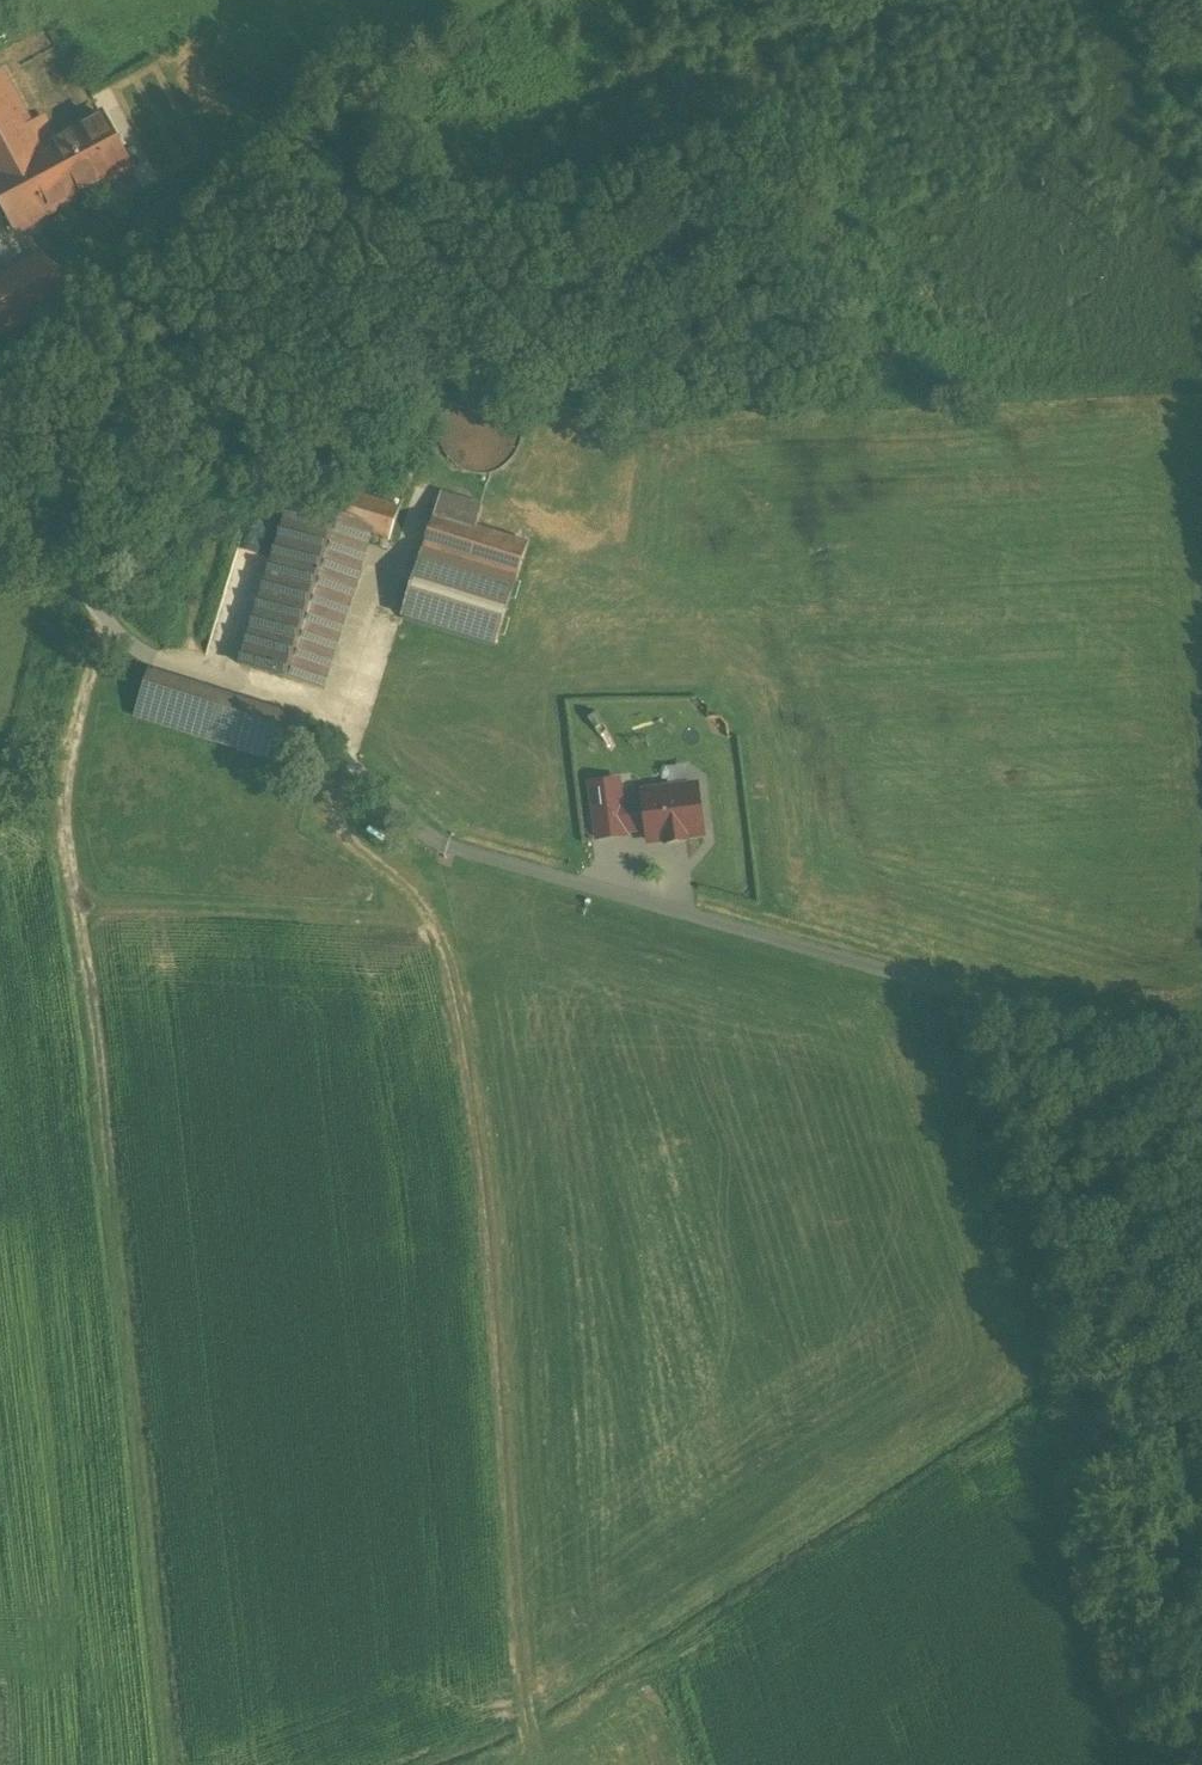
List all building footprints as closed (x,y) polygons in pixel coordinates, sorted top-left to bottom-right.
[(0,78),(0,200),(17,232),(132,171),(102,114),(42,146),(4,76),(0,78)] [(440,494),(403,616),(498,645),(529,544),(477,528),(483,507),(440,494)] [(346,527),(291,510),(243,666),(324,691),(372,536),(391,542),(400,511),(355,497),(346,527)] [(289,733),(145,689),(137,716),(281,761),(289,733)] [(629,838),(620,780),(587,785),(596,843),(629,838)] [(698,786),(641,792),(645,839),(702,833),(698,786)]
